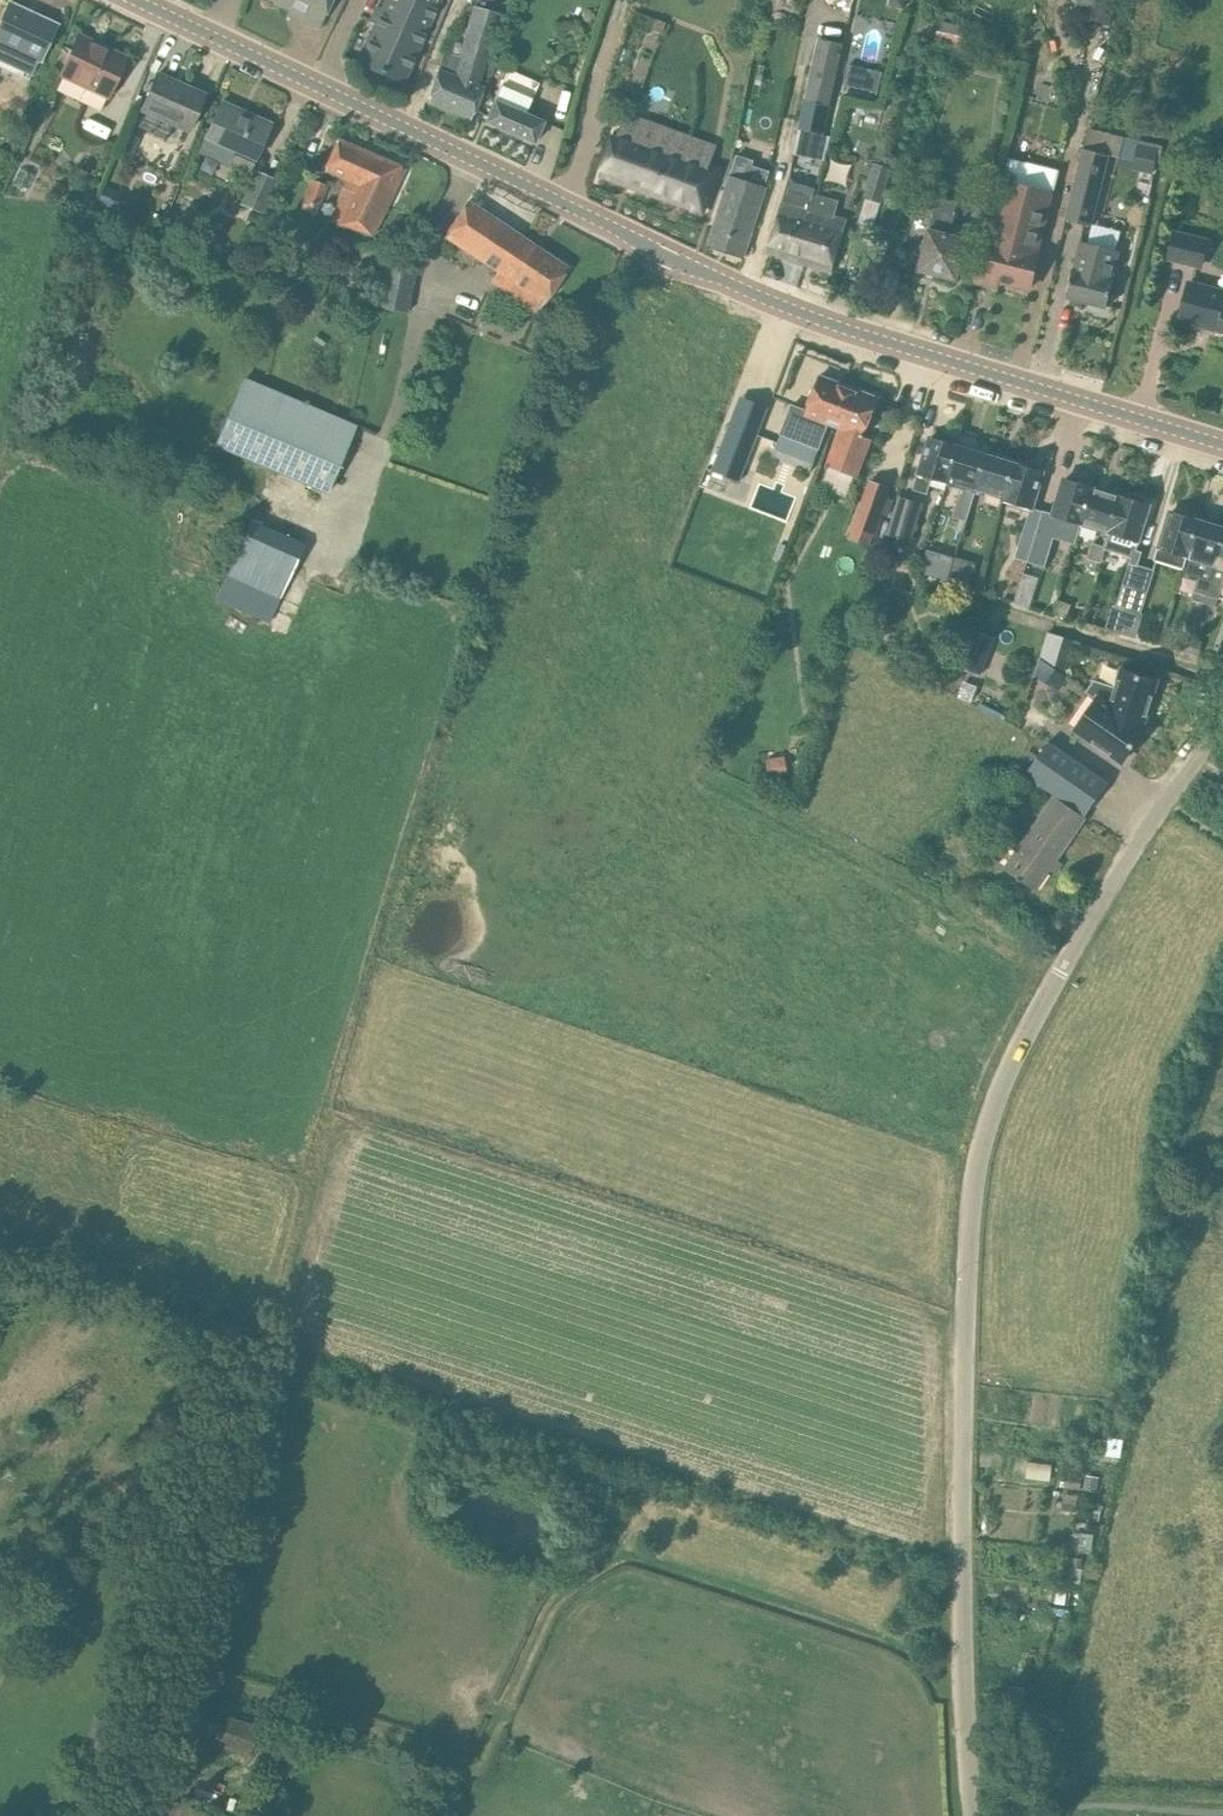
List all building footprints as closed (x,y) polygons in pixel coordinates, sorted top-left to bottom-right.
[(304,12),(301,19),(319,27),(331,0),(277,0),(304,12)] [(358,63),(403,83),(438,5),(436,4),(437,0),(386,0),(382,9),(376,7),(370,21),(376,24),(358,63)] [(889,6),(904,9),(906,0),(891,0),(889,6)] [(1057,12),(1110,24),(1116,0),(1059,0),(1057,12)] [(35,66),(39,59),(41,60),(47,47),(57,25),(9,3),(0,21),(0,50),(35,66)] [(481,87),(502,14),(473,5),(459,56),(443,51),(429,102),(470,119),(483,88),(481,87)] [(627,14),(613,61),(648,72),(662,24),(627,14)] [(969,27),(941,20),(934,45),(962,52),(969,27)] [(820,38),(806,99),(799,131),(823,136),(830,104),(844,43),(820,38)] [(72,50),(66,61),(61,71),(60,74),(107,96),(126,57),(106,48),(104,52),(77,39),(72,50)] [(62,45),(52,67),(61,71),(66,61),(72,50),(62,45)] [(848,64),(843,85),(878,93),(883,72),(848,64)] [(508,69),(495,100),(485,122),(534,143),(543,121),(525,113),(539,83),(508,69)] [(205,94),(158,73),(141,110),(188,131),(205,94)] [(221,102),(211,124),(203,143),(252,165),(269,128),(240,115),(241,111),(221,102)] [(616,131),(609,152),(601,175),(703,212),(719,167),(616,131)] [(157,162),(165,143),(136,132),(128,152),(157,162)] [(1123,136),(1118,156),(1134,160),(1132,169),(1153,174),(1160,145),(1123,136)] [(338,139),(329,161),(325,169),(348,179),(331,219),(372,234),(404,168),(338,139)] [(1109,156),(1084,150),(1066,220),(1091,227),(1109,156)] [(1010,160),(1004,185),(987,251),(983,250),(975,282),(988,285),(990,278),(1031,288),(1039,254),(1060,170),(1057,169),(1056,171),(1010,160)] [(751,165),(735,161),(732,175),(709,245),(744,256),(767,186),(747,180),(751,165)] [(892,168),(875,163),(858,222),(875,227),(892,168)] [(256,170),(241,204),(262,213),(277,180),(256,170)] [(313,181),(305,202),(319,208),(327,186),(313,181)] [(104,186),(98,203),(115,208),(121,192),(104,186)] [(768,252),(806,264),(812,243),(800,239),(805,223),(807,224),(816,195),(786,187),(768,252)] [(960,200),(925,191),(919,215),(933,218),(920,270),(957,279),(970,227),(954,223),(959,202),(960,200)] [(839,201),(816,195),(807,224),(805,223),(800,239),(812,243),(806,264),(832,272),(848,219),(835,216),(839,201)] [(469,201),(455,221),(445,236),(544,302),(568,267),(469,201)] [(1207,238),(1177,230),(1169,260),(1199,268),(1207,238)] [(1121,252),(1080,241),(1067,296),(1107,307),(1121,252)] [(386,260),(376,306),(408,312),(417,267),(386,260)] [(1185,301),(1180,325),(1198,329),(1199,325),(1222,331),(1222,291),(1190,283),(1185,301)] [(834,425),(849,386),(820,375),(805,414),(806,414),(801,426),(824,435),(828,423),(834,425)] [(327,494),(356,426),(244,379),(215,447),(327,494)] [(879,398),(849,386),(834,425),(841,428),(827,465),(857,477),(872,439),(864,436),(879,398)] [(729,425),(712,470),(741,481),(758,436),(729,425)] [(932,478),(948,483),(959,445),(932,436),(927,453),(925,452),(913,490),(927,494),(932,478)] [(976,492),(987,453),(959,445),(948,483),(964,488),(946,538),(959,543),(976,492)] [(1004,500),(1016,462),(987,453),(976,492),(1004,500)] [(1043,471),(1016,462),(1004,500),(1033,509),(1040,488),(1038,487),(1043,471)] [(1075,544),(1081,524),(1093,486),(1066,478),(1061,494),(1059,494),(1053,514),(1045,511),(1045,510),(1044,510),(1036,534),(1028,561),(1046,567),(1055,538),(1075,544)] [(871,480),(850,538),(869,545),(890,487),(871,480)] [(1109,533),(1121,495),(1093,486),(1081,524),(1109,533)] [(1149,503),(1121,495),(1109,533),(1139,542),(1146,520),(1144,520),(1149,503)] [(900,497),(889,535),(910,541),(922,504),(900,497)] [(1188,557),(1199,519),(1172,510),(1167,527),(1165,526),(1158,548),(1188,557)] [(1222,543),(1222,526),(1199,519),(1188,557),(1185,568),(1187,569),(1185,573),(1199,577),(1192,599),(1203,603),(1216,566),(1222,543)] [(273,620),(298,538),(238,520),(214,602),(273,620)] [(1036,534),(1024,530),(1010,574),(1022,577),(1028,561),(1036,534)] [(1105,547),(1093,543),(1088,559),(1100,563),(1105,547)] [(1203,603),(1217,607),(1222,588),(1222,543),(1216,566),(1203,603)] [(928,549),(920,571),(948,580),(956,557),(928,549)] [(976,564),(956,557),(948,580),(968,587),(976,564)] [(1117,606),(1129,610),(1143,566),(1130,562),(1117,606)] [(1155,570),(1143,566),(1129,610),(1142,614),(1155,570)] [(1024,573),(1016,599),(1031,603),(1039,578),(1024,573)] [(1007,574),(1000,597),(1014,601),(1021,578),(1007,574)] [(1032,680),(1060,688),(1073,638),(1044,631),(1032,680)] [(977,648),(955,639),(947,662),(968,670),(977,648)] [(1157,680),(1123,669),(1117,687),(1095,680),(1086,692),(1097,699),(1076,729),(1123,762),(1145,730),(1142,728),(1157,680)] [(1108,782),(1088,769),(1049,742),(1027,773),(1086,814),(1108,782)] [(784,755),(765,758),(767,776),(786,773),(784,755)] [(1085,818),(1065,804),(1056,798),(1006,867),(1036,888),(1085,818)] [(219,1743),(249,1753),(257,1728),(228,1717),(219,1743)]
